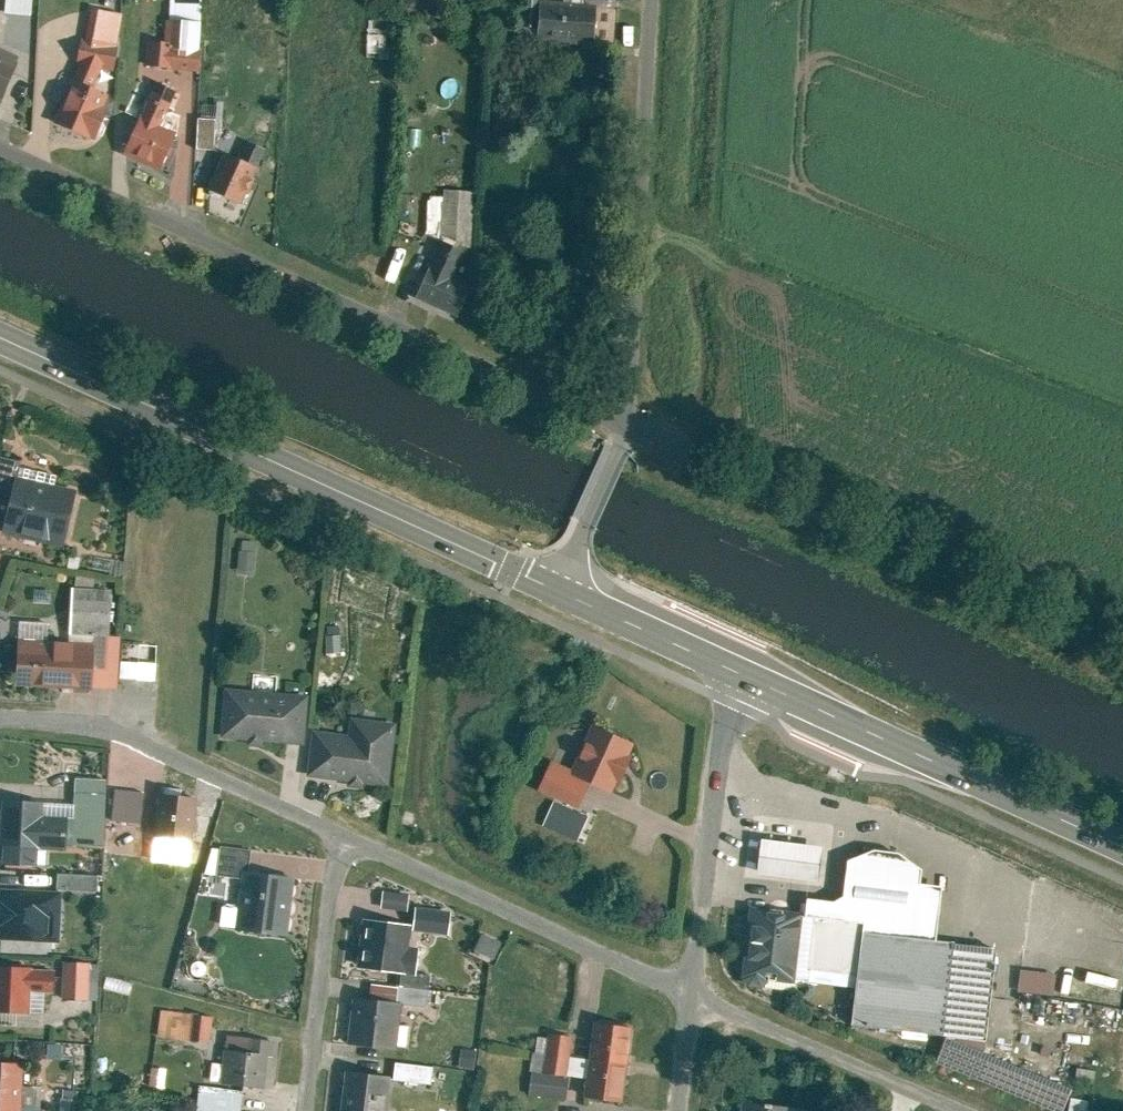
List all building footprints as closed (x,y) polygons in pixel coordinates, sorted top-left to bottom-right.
[(14,9),(41,11),(41,0),(14,0),(14,9)] [(174,18),(208,19),(208,0),(174,0),(174,18)] [(546,27),(549,0),(532,0),(530,25),(546,27)] [(588,0),(549,0),(546,27),(546,36),(600,40),(603,1),(588,0)] [(208,19),(174,18),(173,39),(173,62),(173,66),(207,67),(208,19)] [(125,44),(89,37),(84,61),(89,62),(109,65),(120,67),(125,44)] [(173,62),(173,39),(153,39),(152,62),(173,62)] [(11,96),(27,59),(0,46),(0,91),(11,96)] [(109,65),(89,62),(87,75),(106,79),(109,65)] [(83,75),(63,121),(103,139),(118,104),(113,102),(118,91),(83,75)] [(144,116),(168,127),(185,88),(161,77),(144,116)] [(144,116),(129,149),(169,167),(184,134),(168,127),(144,116)] [(221,117),(204,116),(203,146),(220,147),(221,117)] [(257,137),(250,154),(266,161),(273,143),(257,137)] [(231,147),(213,191),(249,205),(266,161),(250,154),(231,147)] [(445,239),(420,295),(466,315),(479,286),(457,276),(468,250),(445,239)] [(6,528),(22,465),(0,458),(0,526),(6,528)] [(19,479),(5,534),(65,549),(78,493),(19,479)] [(240,572),(257,572),(258,551),(241,550),(240,572)] [(113,592),(74,590),(72,635),(111,637),(113,592)] [(75,636),(74,644),(21,641),(19,688),(91,691),(91,688),(120,690),(120,681),(122,646),(122,639),(75,636)] [(159,648),(122,646),(120,681),(158,683),(159,648)] [(310,696),(226,690),(222,740),(306,746),(310,696)] [(314,732),(308,779),(390,789),(398,724),(353,719),(350,736),(314,732)] [(580,810),(592,784),(615,794),(636,746),(594,728),(574,772),(554,764),(541,794),(580,810)] [(69,848),(105,850),(108,781),(78,780),(77,821),(70,820),(69,848)] [(195,845),(199,802),(162,799),(157,842),(195,845)] [(4,803),(2,848),(5,848),(4,866),(38,868),(39,849),(68,851),(69,820),(44,818),(45,805),(4,803)] [(820,851),(758,842),(753,878),(814,887),(820,851)] [(219,878),(244,881),(237,933),(288,939),(296,881),(251,876),(254,852),(222,848),(219,878)] [(806,904),(803,922),(795,981),(854,990),(861,935),(932,944),(939,890),(918,887),(920,874),(898,857),(869,853),(844,864),(840,900),(830,906),(806,904)] [(99,877),(60,875),(59,892),(98,894),(99,877)] [(60,945),(63,894),(1,891),(0,907),(0,942),(60,945)] [(411,897),(384,893),(382,912),(409,916),(411,897)] [(452,915),(418,911),(414,933),(448,938),(452,915)] [(803,922),(745,914),(735,990),(793,998),(795,981),(803,922)] [(365,922),(359,970),(407,976),(414,928),(365,922)] [(932,944),(861,935),(854,990),(849,1030),(982,1047),(994,952),(932,944)] [(501,945),(484,937),(477,954),(494,962),(501,945)] [(65,964),(64,1003),(91,1004),(92,965),(65,964)] [(94,965),(93,998),(100,998),(101,966),(94,965)] [(31,1016),(32,995),(56,997),(57,972),(0,969),(0,1014),(31,1016)] [(1021,991),(1055,994),(1057,972),(1023,969),(1021,991)] [(355,1000),(349,1047),(398,1053),(404,1006),(355,1000)] [(214,1019),(175,1015),(172,1040),(211,1045),(214,1019)] [(597,1022),(592,1058),(630,1063),(635,1027),(597,1022)] [(276,1044),(229,1037),(227,1053),(274,1060),(276,1044)] [(569,1079),(574,1040),(551,1037),(545,1076),(569,1079)] [(478,1053),(463,1051),(461,1070),(476,1072),(478,1053)] [(270,1059),(226,1054),(222,1088),(266,1094),(270,1059)] [(586,1101),(625,1106),(630,1063),(592,1058),(586,1101)] [(24,1089),(25,1066),(0,1065),(0,1110),(42,1110),(43,1090),(24,1089)] [(435,1069),(398,1065),(396,1083),(433,1087),(435,1069)] [(343,1110),(388,1110),(392,1080),(348,1074),(343,1110)] [(534,1075),(531,1098),(567,1103),(571,1080),(534,1075)] [(200,1088),(197,1110),(242,1110),(244,1094),(200,1088)]
